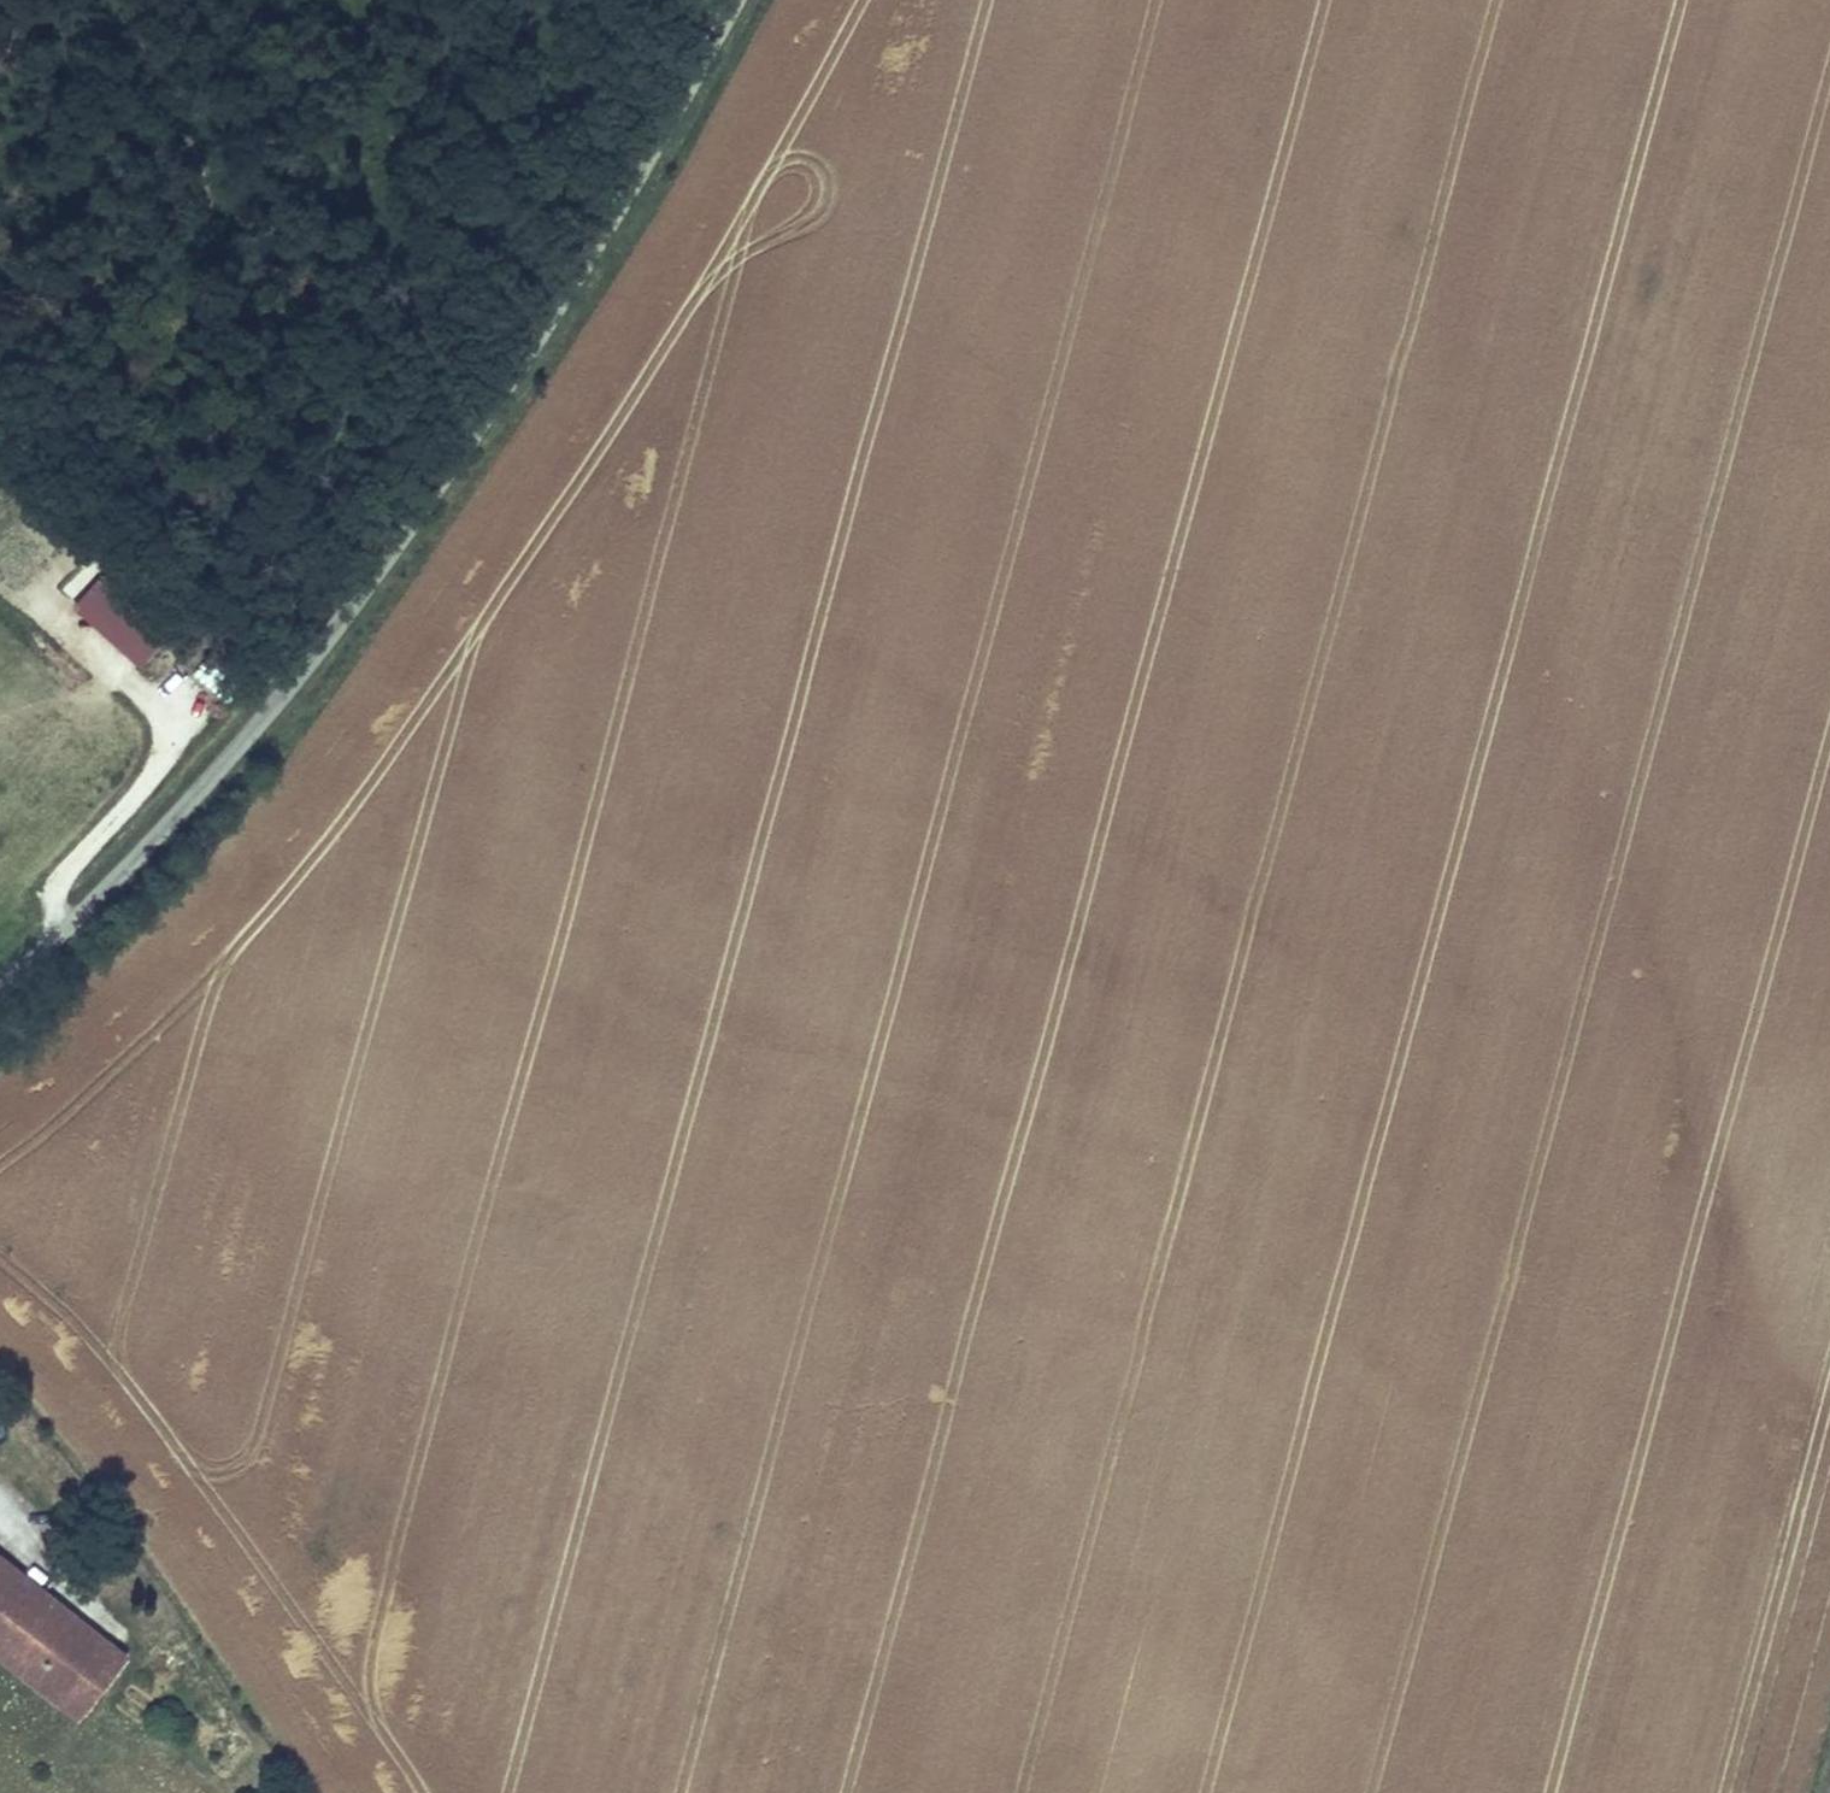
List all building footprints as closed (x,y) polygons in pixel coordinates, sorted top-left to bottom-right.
[(102,574),(93,584),(112,600),(120,591),(102,574)] [(140,667),(160,644),(112,600),(93,584),(73,607),(140,667)] [(125,1660),(0,1564),(0,1661),(54,1702),(76,1674),(99,1693),(100,1692),(125,1660)] [(54,1702),(77,1721),(99,1693),(76,1674),(54,1702)]
